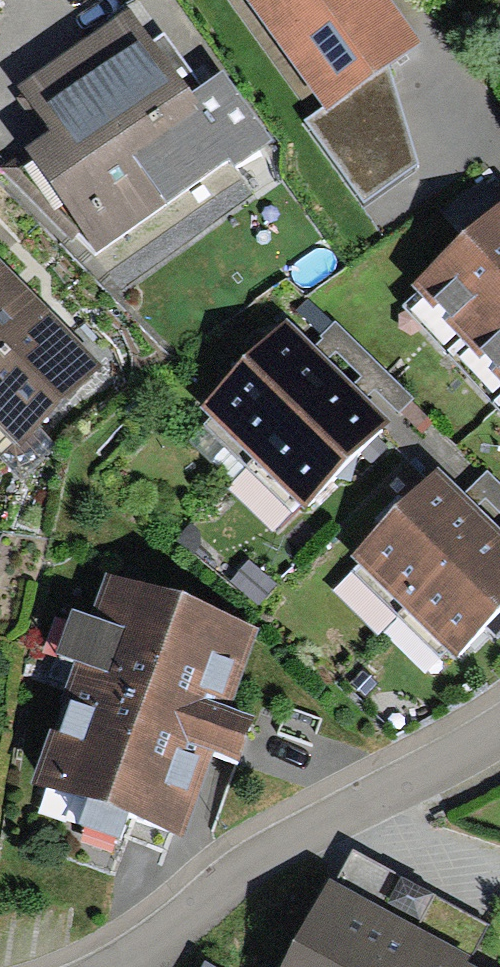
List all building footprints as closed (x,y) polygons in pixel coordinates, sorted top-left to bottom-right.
[(418,52),(380,0),(249,0),(327,111),(306,126),(359,201),(417,162),(386,74),(418,52)] [(103,267),(269,152),(219,81),(192,101),(160,56),(132,15),(22,92),(54,139),(27,158),(103,267)] [(410,282),(499,381),(499,204),(410,282)] [(15,452),(100,373),(64,335),(28,297),(0,268),(0,435),(15,452)] [(209,417),(306,511),(385,429),(362,407),(310,356),(288,335),(209,417)] [(254,469),(233,491),(278,533),(299,511),(254,469)] [(432,483),(349,569),(445,662),(499,605),(499,549),(453,504),(432,483)] [(73,664),(32,784),(181,836),(209,755),(240,766),(258,714),(227,703),(254,627),(109,577),(94,619),(72,612),(56,658),(73,664)] [(468,962),(490,927),(350,846),(285,966),(477,966),(468,962)]
